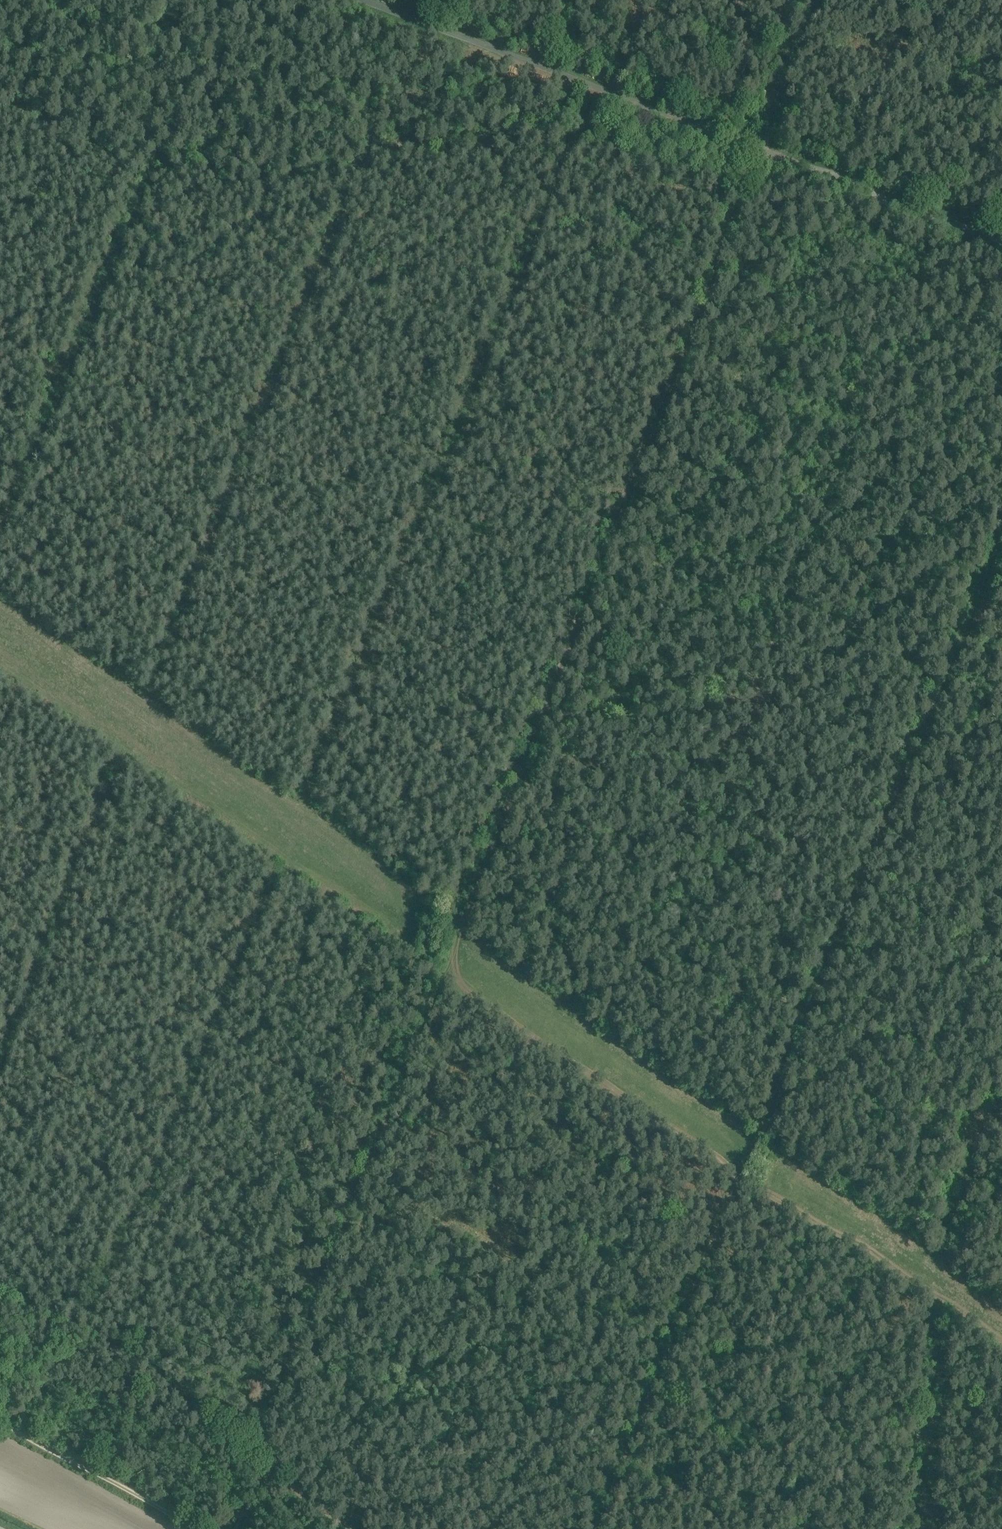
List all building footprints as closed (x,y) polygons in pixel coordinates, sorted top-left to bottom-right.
[(412,93),(408,105),(420,109),(424,97),(412,93)]
